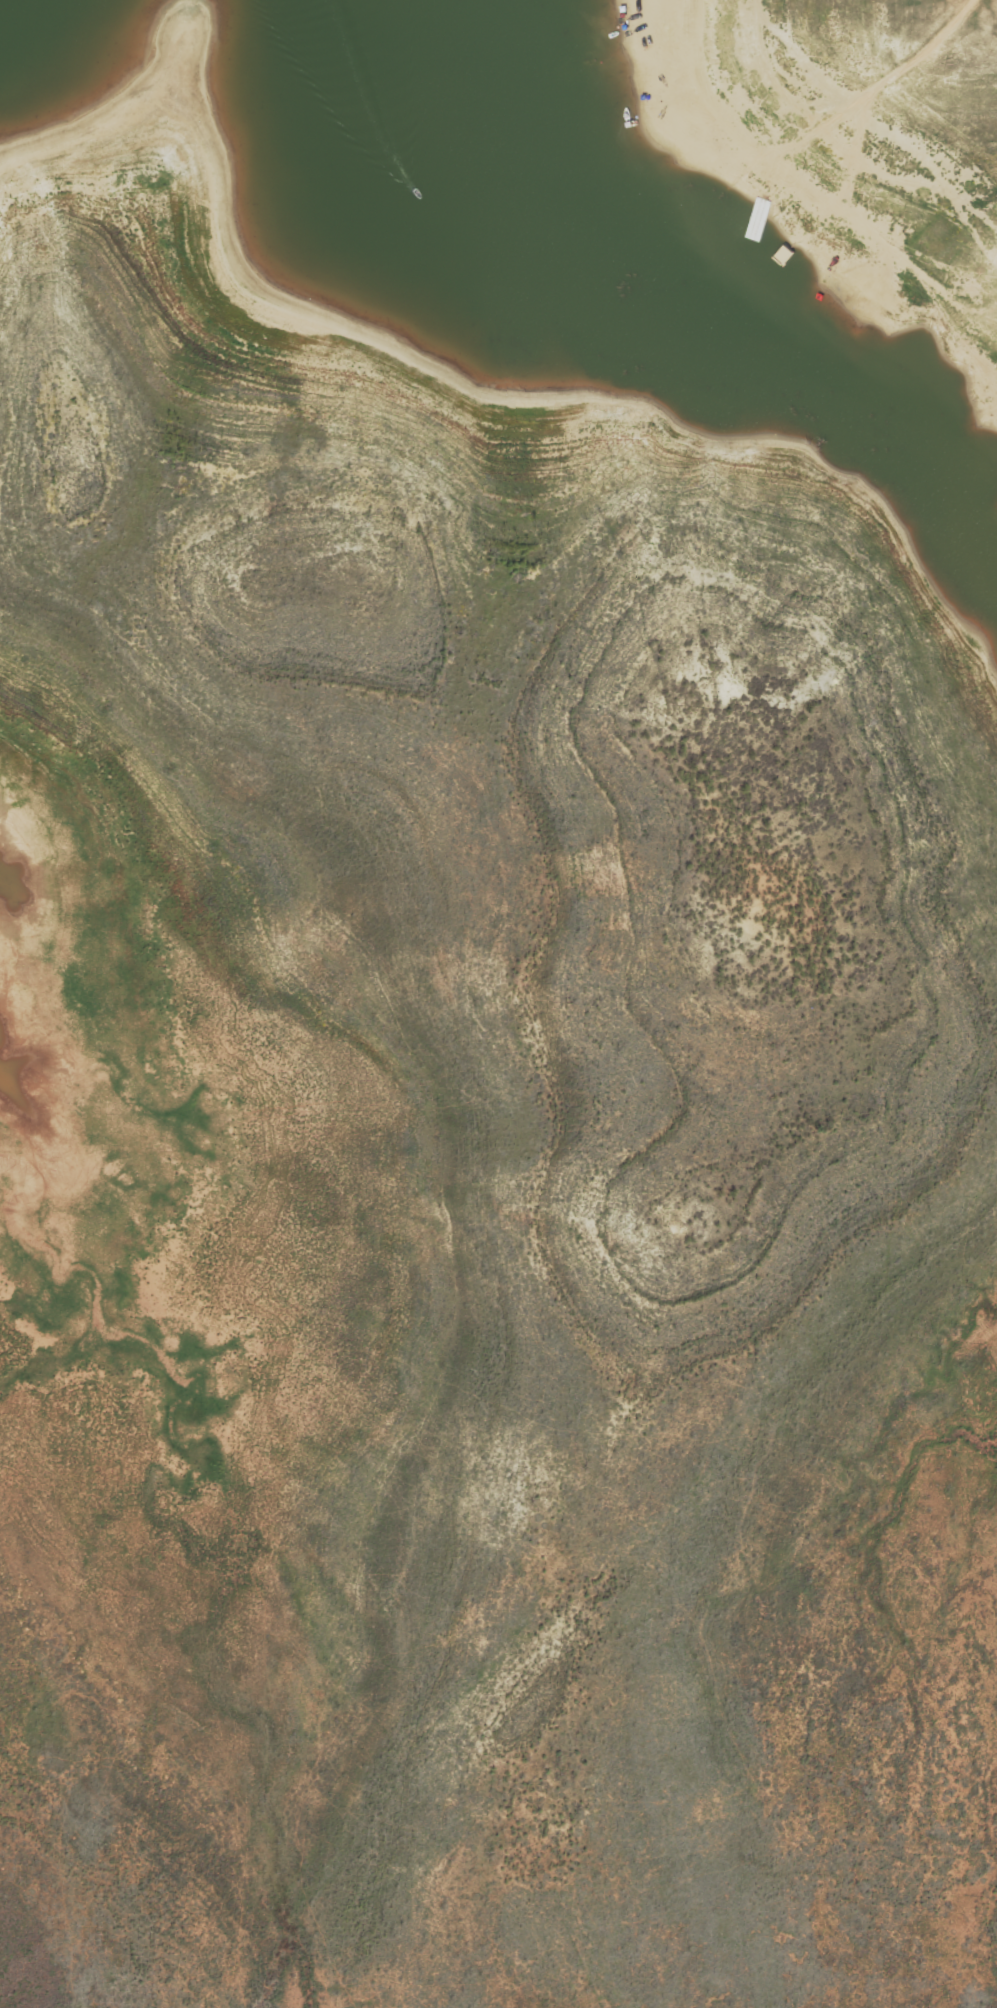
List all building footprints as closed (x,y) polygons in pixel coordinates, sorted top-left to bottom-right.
[(745,246),(757,246),(757,233),(745,233),(745,246)]
